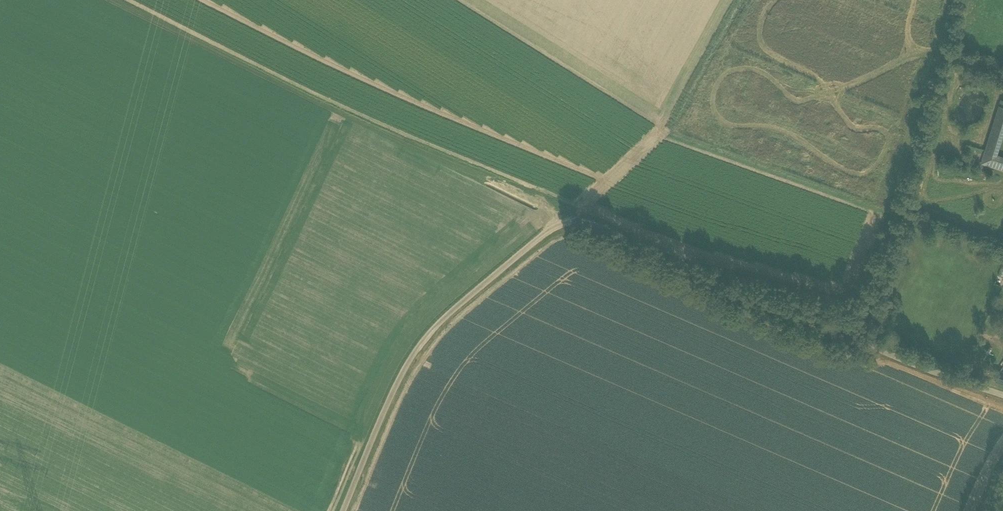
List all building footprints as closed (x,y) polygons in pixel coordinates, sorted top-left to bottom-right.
[(1002,137),(1002,107),(998,105),(981,164),(1002,171),(1002,156),(998,154),(1002,137)]
